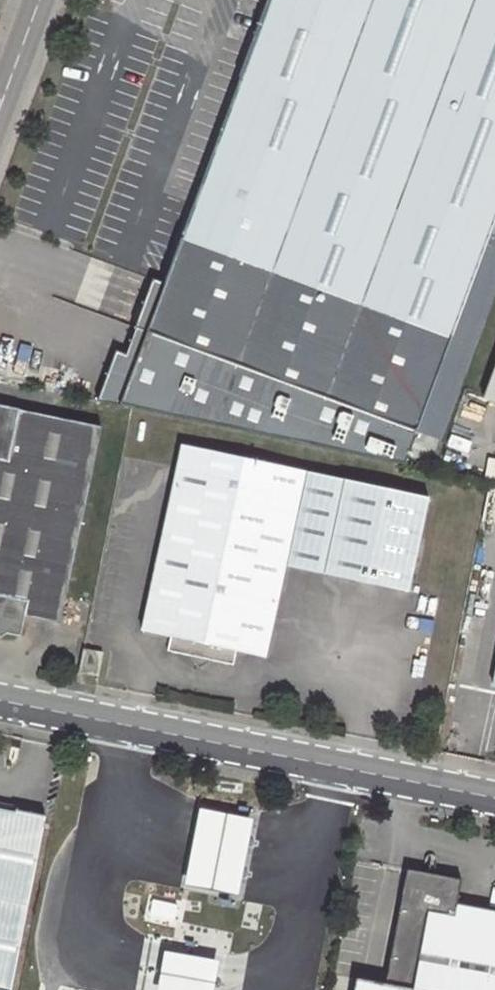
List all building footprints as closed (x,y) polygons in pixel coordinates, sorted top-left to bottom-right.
[(494,219),(494,0),(269,0),(238,82),(218,136),(180,239),(451,339),(494,219)] [(207,70),(238,82),(269,0),(232,0),(207,70)] [(207,70),(187,125),(218,136),(238,82),(207,70)] [(481,400),(494,405),(494,362),(481,400)] [(99,429),(0,409),(0,637),(6,634),(19,638),(25,616),(59,624),(99,429)] [(272,658),(290,566),(414,589),(430,495),(184,447),(147,634),(176,639),(174,655),(243,668),(246,652),(272,658)] [(82,648),(77,673),(95,677),(100,651),(82,648)] [(42,815),(13,809),(12,815),(0,813),(0,989),(9,989),(42,815)] [(251,819),(197,809),(190,848),(183,886),(237,896),(244,858),(251,819)] [(455,904),(459,881),(405,871),(383,985),(354,979),(352,989),(494,989),(494,912),(455,904)] [(163,923),(174,926),(174,925),(177,914),(160,910),(158,922),(163,923)] [(162,929),(172,932),(174,926),(163,923),(162,929)] [(163,954),(159,974),(156,989),(213,989),(214,985),(217,964),(163,954)]
